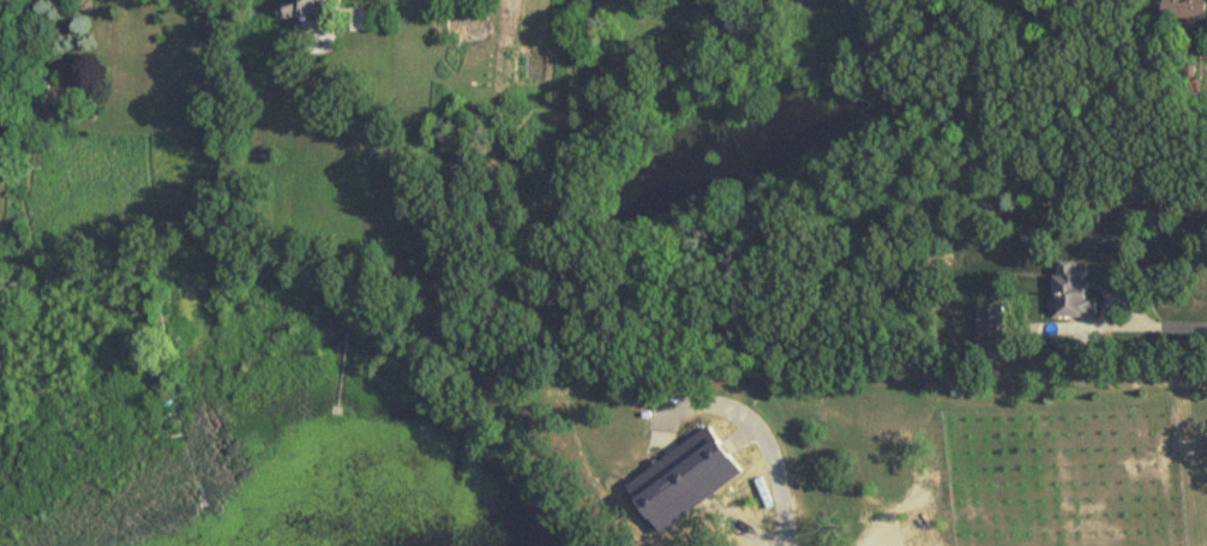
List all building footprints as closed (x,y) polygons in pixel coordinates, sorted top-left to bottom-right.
[(336,0),(275,0),(281,22),(337,7),(336,0)] [(1166,17),(1206,18),(1206,0),(1166,0),(1166,17)] [(1104,318),(1105,265),(1067,265),(1065,301),(1075,301),(1075,317),(1104,318)] [(975,302),(975,336),(1001,336),(1001,302),(975,302)] [(620,487),(655,534),(743,472),(708,425),(620,487)]
